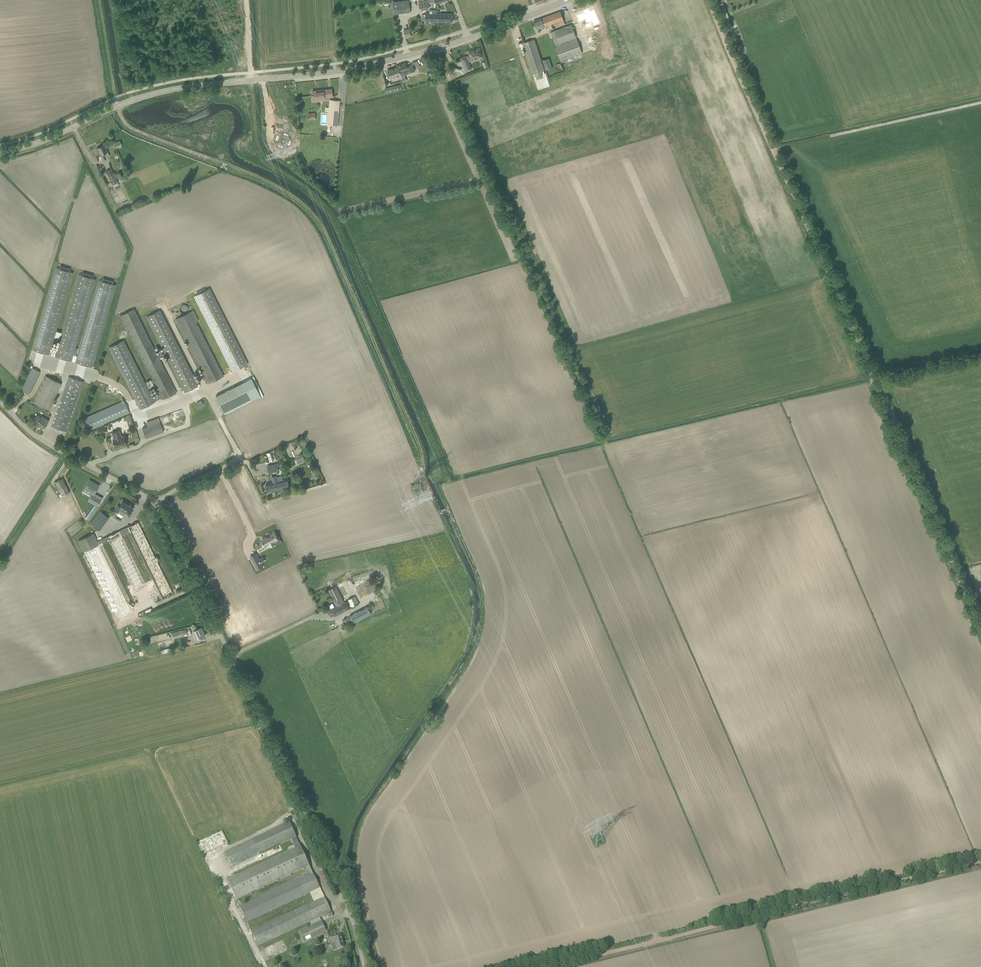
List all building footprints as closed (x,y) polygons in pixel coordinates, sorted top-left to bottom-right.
[(392,2),(394,14),(410,12),(408,0),(404,0),(392,2)] [(429,0),(422,0),(418,0),(419,9),(430,8),(429,0)] [(579,22),(585,19),(587,22),(591,20),(594,25),(600,23),(594,9),(590,11),(589,8),(575,13),(579,22)] [(438,21),(438,13),(436,13),(436,10),(432,10),(432,13),(429,13),(425,13),(425,14),(423,14),(422,15),(421,19),(423,20),(425,20),(425,21),(438,21)] [(565,23),(562,16),(560,11),(545,17),(548,24),(554,22),(556,26),(565,23)] [(438,13),(438,21),(452,22),(452,14),(438,13)] [(533,21),(535,26),(536,28),(548,24),(545,17),(533,21)] [(571,24),(554,31),(559,44),(577,37),(571,24)] [(582,53),(577,38),(555,46),(561,61),(582,53)] [(522,43),(524,48),(532,73),(544,69),(534,39),(522,43)] [(472,61),(483,56),(479,47),(468,52),(469,55),(466,56),(460,58),(466,71),(471,69),(468,62),(472,60),(472,61)] [(545,70),(552,68),(549,58),(542,60),(545,70)] [(398,67),(401,75),(403,82),(403,81),(406,81),(404,74),(403,72),(407,70),(408,73),(415,71),(412,64),(406,66),(405,63),(398,65),(398,67)] [(390,79),(401,75),(398,67),(387,70),(389,75),(390,79)] [(385,88),(386,93),(401,89),(400,85),(385,88)] [(311,95),(312,100),(312,101),(321,100),(321,97),(333,96),(332,89),(312,91),(312,95),(311,95)] [(330,131),(330,125),(338,126),(340,101),(330,100),(327,125),(327,131),(330,131)] [(106,159),(106,158),(109,156),(107,152),(104,144),(97,148),(103,160),(106,159)] [(118,182),(116,177),(120,176),(118,173),(114,174),(111,168),(105,171),(112,185),(118,182)] [(49,354),(55,356),(56,350),(51,348),(72,272),(69,271),(70,269),(60,266),(59,268),(56,268),(32,350),(49,354)] [(56,330),(54,337),(60,338),(57,350),(55,356),(71,361),(75,362),(77,356),(73,355),(95,279),(92,278),(93,275),(82,272),(82,275),(78,274),(62,332),(56,330)] [(99,280),(77,356),(75,362),(92,367),(115,285),(112,284),(113,281),(103,278),(102,281),(99,280)] [(247,363),(209,288),(193,296),(231,371),(247,363)] [(123,340),(108,347),(140,410),(155,402),(154,401),(161,398),(162,400),(176,393),(165,371),(158,357),(165,354),(184,390),(183,390),(184,391),(185,392),(198,386),(196,381),(160,309),(146,316),(163,350),(157,354),(140,319),(134,308),(120,316),(125,327),(149,373),(152,379),(153,382),(159,394),(152,397),(123,340)] [(194,310),(190,312),(175,319),(207,383),(217,378),(223,376),(195,322),(199,320),(194,310)] [(38,374),(40,372),(32,368),(31,370),(23,385),(20,390),(28,394),(30,389),(38,374)] [(49,410),(51,406),(62,383),(46,376),(33,403),(49,410)] [(84,381),(81,380),(70,377),(68,376),(60,400),(53,421),(51,426),(66,431),(68,427),(75,405),(84,381)] [(251,378),(216,396),(225,414),(260,396),(251,378)] [(151,379),(146,382),(148,388),(154,385),(152,382),(153,382),(152,379),(151,380),(151,379)] [(87,421),(84,422),(88,430),(129,413),(124,401),(123,401),(85,418),(87,421)] [(181,417),(185,416),(183,410),(160,416),(162,423),(174,420),(174,418),(180,416),(181,417)] [(37,425),(43,428),(48,420),(41,416),(41,417),(37,415),(33,421),(38,424),(37,425)] [(163,432),(158,417),(146,422),(147,426),(142,428),(146,438),(163,432)] [(99,434),(106,431),(104,425),(96,428),(99,434)] [(119,430),(112,433),(113,437),(114,437),(114,438),(112,439),(113,442),(113,443),(115,448),(126,444),(124,435),(121,436),(119,430)] [(298,464),(305,462),(303,456),(296,459),(298,464)] [(279,471),(277,463),(267,465),(268,473),(279,471)] [(266,484),(268,492),(288,487),(287,479),(278,481),(277,475),(271,477),(272,483),(266,484)] [(62,478),(55,482),(62,496),(69,492),(62,478)] [(85,488),(83,491),(91,495),(88,501),(97,506),(101,499),(93,495),(94,493),(97,490),(99,485),(89,480),(87,484),(85,488)] [(114,509),(114,510),(123,516),(126,511),(129,505),(122,501),(119,506),(117,505),(114,509)] [(98,508),(96,507),(87,519),(89,520),(98,508)] [(90,524),(100,530),(109,517),(100,510),(90,524)] [(94,533),(80,539),(114,621),(131,614),(101,543),(110,540),(133,593),(146,588),(147,590),(156,586),(162,599),(172,595),(141,521),(97,540),(94,533)] [(263,543),(256,546),(259,552),(266,548),(265,547),(269,545),(270,546),(275,544),(274,542),(278,540),(274,532),(270,534),(270,535),(261,540),(263,543)] [(282,570),(293,564),(288,555),(277,561),(282,570)] [(257,556),(252,559),(257,570),(263,567),(257,556)] [(369,581),(356,586),(360,598),(372,593),(369,586),(371,585),(369,581)] [(341,584),(336,586),(333,587),(328,590),(336,606),(330,609),(334,616),(349,608),(345,601),(344,602),(341,595),(346,593),(341,584)] [(348,600),(352,607),(359,603),(355,596),(348,600)] [(352,621),(353,623),(371,614),(367,606),(350,616),(350,617),(352,621)] [(205,636),(201,627),(192,631),(196,640),(205,636)] [(289,823),(224,854),(231,868),(292,840),(294,845),(295,845),(296,849),(228,880),(237,899),(305,867),(307,871),(308,870),(311,869),(309,865),(300,847),(296,838),(289,823)] [(198,842),(204,855),(229,845),(223,831),(198,842)] [(310,874),(240,907),(247,922),(310,892),(315,901),(252,931),(259,946),(283,935),(323,916),(328,914),(330,917),(333,916),(312,873),(311,869),(308,870),(310,874)] [(298,932),(304,943),(327,932),(322,921),(298,932)] [(329,937),(332,951),(339,949),(344,948),(342,941),(343,941),(341,934),(336,935),(329,937)] [(268,959),(288,951),(283,939),(264,948),(268,959)]
